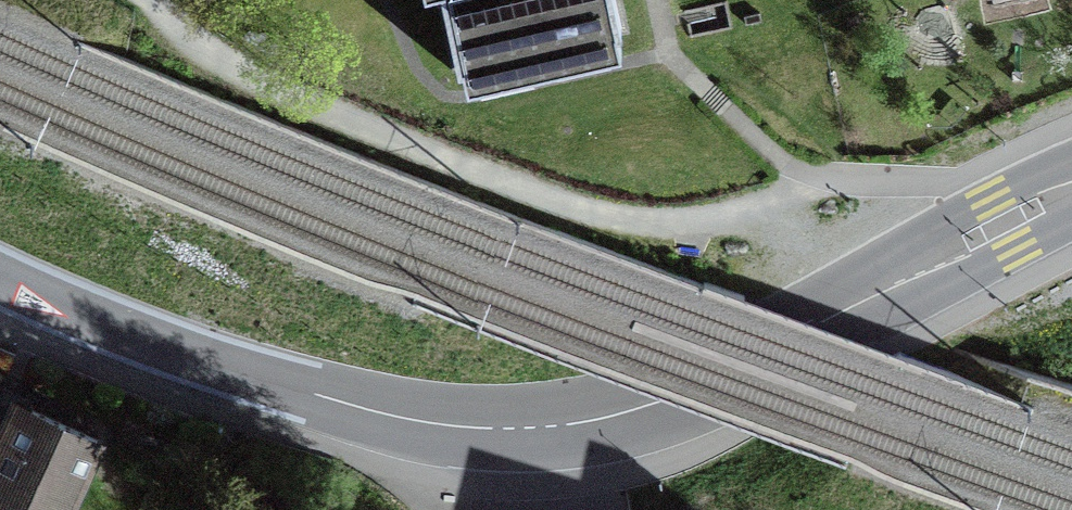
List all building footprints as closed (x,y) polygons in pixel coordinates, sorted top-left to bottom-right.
[(460,65),(623,27),(616,0),(445,0),(460,65)] [(1,434),(0,434),(0,509),(65,509),(97,440),(22,407),(15,403),(1,434)]
